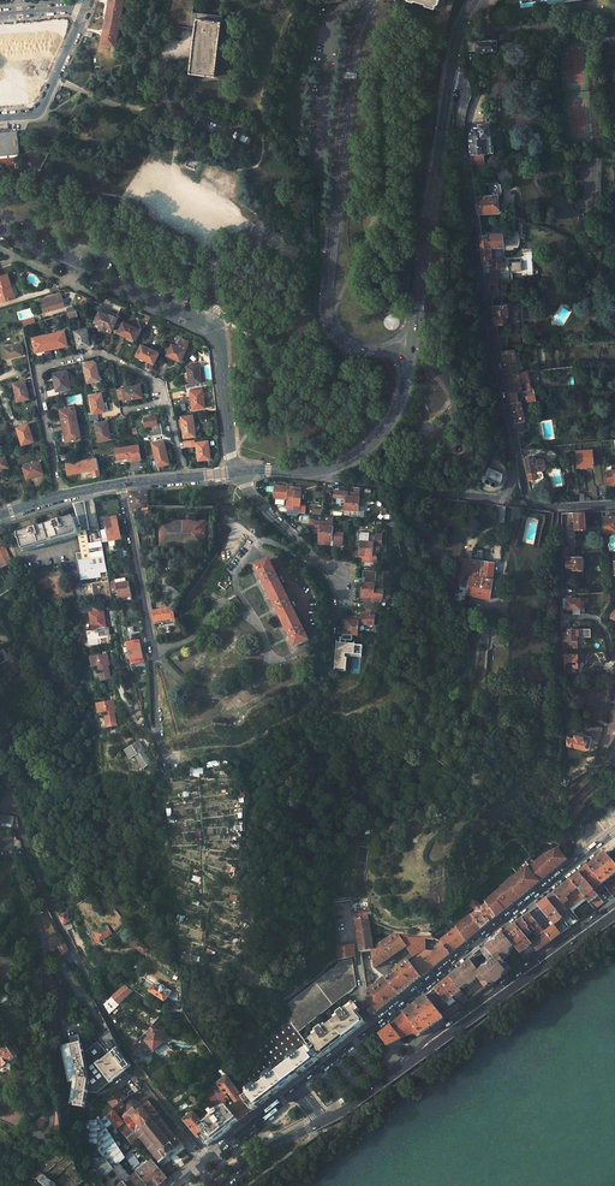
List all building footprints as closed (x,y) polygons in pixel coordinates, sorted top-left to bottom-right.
[(122,17),(125,0),(110,0),(107,15),(122,17)] [(262,11),(273,14),(276,4),(266,1),(262,11)] [(113,46),(112,51),(115,52),(122,17),(107,15),(102,44),(113,46)] [(222,22),(196,18),(195,28),(191,61),(189,74),(215,77),(222,22)] [(496,40),(494,40),(467,42),(467,52),(496,50),(496,40)] [(487,154),(485,136),(489,136),(488,126),(481,127),(481,128),(473,128),(469,136),(470,154),(472,154),(484,154),(487,154)] [(472,169),(485,168),(484,154),(472,154),(472,169)] [(499,196),(501,192),(501,186),(497,183),(489,184),(490,196),(497,196),(499,196)] [(499,211),(497,196),(490,196),(476,197),(479,213),(499,211)] [(481,235),(483,261),(488,260),(488,263),(489,264),(490,264),(491,264),(492,263),(492,259),(496,259),(503,258),(502,247),(503,247),(502,234),(481,235)] [(491,264),(490,268),(505,268),(504,258),(503,258),(496,259),(492,259),(492,263),(491,264)] [(521,261),(510,262),(511,272),(522,271),(521,261)] [(10,285),(6,273),(0,275),(0,301),(12,297),(9,288),(7,289),(6,286),(10,285)] [(498,273),(490,273),(488,285),(488,286),(498,285),(498,273)] [(62,299),(60,293),(39,300),(41,307),(40,307),(42,313),(64,306),(62,299)] [(507,315),(507,310),(518,310),(517,304),(492,306),(496,324),(506,323),(506,315),(507,315)] [(75,310),(67,313),(68,320),(71,319),(70,318),(77,316),(75,310)] [(117,319),(99,311),(94,322),(100,325),(99,328),(102,329),(103,326),(107,328),(112,330),(117,319)] [(123,322),(118,333),(134,340),(139,329),(123,322)] [(86,328),(75,331),(79,348),(90,345),(86,328)] [(68,345),(64,330),(48,334),(52,349),(68,345)] [(48,334),(33,338),(36,353),(52,349),(48,334)] [(507,336),(498,336),(500,346),(508,346),(507,336)] [(23,355),(20,343),(2,347),(5,359),(23,355)] [(167,354),(166,355),(180,362),(185,351),(171,344),(171,345),(168,344),(164,352),(167,354)] [(141,345),(136,355),(145,360),(150,349),(141,345)] [(159,353),(150,349),(145,360),(154,364),(159,353)] [(501,352),(505,375),(518,373),(514,349),(501,352)] [(95,362),(84,365),(87,383),(99,380),(95,362)] [(201,382),(198,364),(187,366),(190,388),(202,386),(206,385),(206,381),(201,382)] [(67,371),(52,374),(54,382),(56,381),(58,391),(70,388),(67,371)] [(517,392),(530,390),(527,371),(518,373),(505,375),(509,393),(517,392)] [(13,384),(17,402),(29,399),(25,380),(13,384)] [(142,397),(140,385),(117,389),(119,399),(124,398),(124,401),(142,397)] [(190,388),(192,409),(205,407),(202,386),(190,388)] [(509,393),(511,403),(519,401),(517,392),(509,393)] [(101,394),(90,396),(93,414),(105,412),(101,394)] [(525,421),(521,401),(519,401),(511,403),(517,432),(524,431),(522,421),(525,421)] [(77,423),(74,407),(59,410),(62,425),(77,423)] [(181,417),(184,438),(195,436),(193,415),(181,417)] [(157,424),(156,416),(143,418),(144,426),(152,425),(153,430),(148,431),(149,437),(162,434),(160,423),(157,424)] [(110,439),(107,421),(95,424),(98,441),(110,439)] [(62,425),(65,442),(80,439),(77,423),(62,425)] [(34,441),(28,424),(16,428),(22,445),(34,441)] [(164,441),(152,444),(157,467),(169,464),(164,441)] [(196,442),(199,460),(211,458),(208,441),(196,442)] [(138,445),(115,449),(117,460),(132,457),(133,461),(141,460),(138,445)] [(482,449),(472,490),(472,491),(473,491),(474,492),(476,492),(477,492),(478,493),(479,493),(480,493),(481,493),(483,493),(484,493),(485,493),(486,493),(487,493),(488,493),(489,493),(490,492),(491,492),(492,492),(493,491),(494,491),(494,490),(495,490),(496,490),(497,489),(498,488),(499,488),(499,487),(500,486),(501,485),(502,484),(503,483),(503,482),(504,481),(504,480),(505,479),(505,478),(505,477),(506,476),(506,475),(506,474),(506,473),(507,472),(507,471),(507,470),(507,469),(507,468),(507,467),(506,466),(506,465),(506,464),(506,463),(505,462),(505,460),(504,459),(504,458),(503,457),(502,456),(501,455),(501,454),(500,453),(499,453),(498,452),(497,451),(496,450),(495,450),(495,449),(494,449),(493,448),(491,448),(490,447),(489,447),(488,447),(486,446),(483,446),(482,449)] [(575,451),(576,468),(594,466),(592,449),(575,451)] [(9,468),(5,457),(0,458),(0,471),(9,468)] [(542,459),(533,461),(532,457),(525,458),(529,481),(536,480),(535,472),(543,470),(545,468),(544,461),(542,459)] [(69,474),(92,470),(93,477),(100,476),(96,458),(67,464),(69,474)] [(40,462),(24,467),(27,478),(43,473),(40,462)] [(608,471),(604,471),(606,486),(614,485),(614,470),(608,471)] [(292,507),(294,493),(287,492),(288,487),(274,486),(273,499),(286,500),(286,506),(287,506),(287,510),(289,511),(298,512),(299,512),(299,507),(292,507)] [(301,489),(288,487),(287,492),(294,493),(292,507),(299,507),(299,512),(299,514),(306,515),(307,506),(300,505),(301,489)] [(370,498),(372,489),(364,488),(364,498),(370,498)] [(149,511),(149,507),(148,492),(129,494),(133,513),(149,511)] [(350,512),(352,498),(359,499),(359,494),(335,492),(334,499),(340,500),(339,511),(344,512),(344,511),(350,512)] [(343,515),(362,517),(363,499),(359,499),(352,498),(350,512),(344,511),(344,512),(343,515)] [(77,532),(77,533),(81,553),(76,554),(80,580),(107,575),(101,543),(88,546),(85,531),(89,530),(84,502),(73,504),(77,517),(80,531),(77,532)] [(587,527),(587,518),(585,518),(585,512),(574,513),(574,522),(570,523),(570,528),(574,528),(575,529),(586,528),(586,527),(587,527)] [(80,531),(77,517),(18,536),(23,550),(77,533),(77,532),(80,531)] [(117,517),(103,520),(105,531),(107,538),(113,536),(111,522),(118,521),(117,517)] [(602,533),(614,533),(614,517),(602,517),(602,533)] [(113,536),(107,538),(102,539),(103,543),(121,539),(118,521),(111,522),(113,536)] [(159,522),(160,547),(204,546),(204,522),(159,522)] [(332,528),(333,524),(319,523),(317,540),(324,541),(326,527),(332,528)] [(326,527),(324,541),(317,540),(317,544),(328,546),(328,542),(331,542),(332,528),(326,527)] [(0,536),(0,565),(1,567),(12,562),(0,536)] [(367,543),(373,543),(373,540),(362,539),(362,543),(359,542),(358,557),(365,557),(367,543)] [(370,562),(371,558),(372,558),(373,543),(367,543),(365,557),(358,557),(358,561),(370,562)] [(581,569),(582,569),(582,557),(569,557),(566,557),(566,567),(572,567),(572,570),(576,570),(576,571),(581,571),(581,569)] [(459,558),(456,580),(461,580),(464,581),(467,560),(465,559),(459,558)] [(268,560),(254,567),(293,647),(307,640),(268,560)] [(466,596),(489,600),(492,581),(493,578),(494,563),(472,560),(466,596)] [(375,584),(377,573),(363,571),(362,579),(364,579),(364,583),(362,583),(360,598),(367,598),(369,584),(375,584)] [(115,581),(116,585),(122,584),(125,598),(131,597),(129,582),(127,583),(127,578),(115,581)] [(120,603),(132,601),(131,597),(125,598),(122,584),(116,585),(116,586),(111,587),(112,593),(117,592),(118,599),(120,599),(120,603)] [(373,603),(379,604),(382,601),(384,604),(386,603),(389,601),(390,600),(387,596),(382,595),(383,592),(374,591),(375,584),(369,584),(367,598),(360,598),(360,601),(364,602),(364,609),(365,609),(372,610),(373,603)] [(575,595),(563,596),(564,609),(573,608),(573,614),(581,614),(580,598),(575,598),(575,595)] [(172,609),(152,613),(155,627),(175,624),(172,609)] [(354,635),(357,636),(358,625),(373,626),(374,610),(372,610),(365,609),(365,615),(360,615),(360,617),(356,617),(345,616),(344,620),(351,621),(350,635),(354,635)] [(106,635),(103,612),(89,613),(91,630),(98,629),(99,635),(106,635)] [(334,643),(332,664),(335,667),(337,665),(343,665),(344,658),(346,658),(346,653),(348,654),(351,651),(350,649),(355,647),(360,648),(360,641),(354,641),(354,635),(350,635),(351,621),(344,620),(342,620),(341,634),(343,634),(343,640),(339,644),(334,643)] [(588,628),(568,629),(568,633),(564,633),(564,640),(568,640),(568,644),(577,644),(577,635),(588,635),(588,628)] [(127,647),(129,661),(136,659),(133,646),(140,644),(139,640),(128,642),(129,646),(127,647)] [(129,661),(130,665),(140,663),(140,658),(143,658),(140,644),(133,646),(136,659),(129,661)] [(565,654),(565,668),(577,667),(577,654),(565,654)] [(98,667),(101,682),(109,680),(106,662),(108,661),(107,655),(90,658),(92,668),(98,667)] [(96,704),(98,714),(104,713),(107,728),(116,727),(112,708),(114,708),(113,701),(96,704)] [(142,708),(139,701),(131,703),(134,711),(142,708)] [(587,740),(583,739),(584,737),(575,735),(575,730),(569,730),(569,735),(568,734),(568,745),(586,748),(586,747),(590,748),(591,741),(587,740)] [(130,759),(135,756),(144,768),(151,763),(141,748),(142,747),(138,742),(125,751),(130,759)] [(570,779),(563,775),(559,781),(566,785),(570,779)] [(2,815),(0,823),(0,826),(10,828),(13,817),(2,815)] [(534,861),(546,876),(561,863),(560,862),(565,858),(560,852),(558,853),(555,848),(546,855),(544,853),(534,861)] [(605,852),(587,866),(602,884),(609,878),(612,876),(614,874),(614,865),(612,861),(608,855),(605,852)] [(546,876),(534,861),(527,867),(526,866),(516,874),(529,889),(533,886),(531,885),(541,877),(542,879),(546,876)] [(590,887),(596,894),(604,886),(602,884),(587,866),(579,873),(586,882),(590,887)] [(578,889),(586,882),(579,873),(570,880),(578,889)] [(529,889),(516,874),(500,887),(501,889),(499,890),(511,904),(529,889)] [(614,878),(611,880),(610,881),(610,883),(605,887),(612,895),(614,893),(614,878)] [(568,911),(584,897),(581,894),(578,889),(570,880),(554,893),(565,908),(567,910),(568,911)] [(586,882),(578,889),(581,894),(590,887),(586,882)] [(581,894),(584,897),(594,909),(603,902),(596,894),(590,887),(581,894)] [(511,904),(499,890),(498,891),(498,892),(494,895),(494,894),(490,897),(502,911),(511,904)] [(554,893),(547,899),(558,914),(565,908),(554,893)] [(502,911),(490,897),(484,902),(485,904),(496,916),(502,911)] [(485,904),(481,907),(475,899),(469,905),(474,912),(470,915),(480,929),(496,916),(485,904)] [(558,914),(547,899),(538,906),(547,918),(552,914),(557,920),(552,924),(553,925),(560,934),(568,928),(560,916),(558,914)] [(567,910),(565,908),(558,914),(560,916),(567,910)] [(369,909),(353,911),(358,940),(360,952),(372,950),(370,937),(367,914),(370,914),(369,909)] [(560,916),(568,928),(576,922),(568,911),(567,910),(560,916)] [(59,916),(64,925),(72,920),(66,911),(62,915),(59,916)] [(529,942),(531,944),(537,951),(551,940),(544,932),(529,913),(515,925),(525,937),(527,936),(534,931),(538,936),(529,942)] [(470,915),(463,921),(462,920),(459,923),(459,924),(455,927),(456,928),(465,941),(480,929),(470,915)] [(529,942),(528,940),(525,937),(515,925),(503,934),(520,954),(531,944),(529,942)] [(544,932),(551,940),(560,934),(553,925),(544,932)] [(113,934),(108,926),(95,933),(100,941),(113,934)] [(440,942),(450,954),(465,941),(456,928),(441,940),(437,936),(434,938),(440,942)] [(468,1000),(525,959),(520,954),(503,934),(498,938),(499,940),(493,945),(498,952),(493,956),(496,960),(491,963),(491,964),(486,968),(485,969),(483,970),(479,973),(477,970),(473,973),(467,967),(461,972),(459,970),(449,977),(460,991),(468,1000)] [(375,969),(386,960),(406,946),(413,956),(425,947),(423,938),(403,938),(401,940),(400,938),(390,937),(376,946),(376,949),(372,950),(375,969)] [(410,964),(421,978),(450,954),(440,942),(434,938),(432,938),(423,938),(425,947),(433,946),(436,949),(434,951),(424,952),(410,964)] [(67,949),(63,942),(57,946),(61,953),(67,949)] [(141,942),(136,949),(144,955),(147,950),(144,947),(141,942)] [(487,957),(491,954),(493,956),(498,952),(493,945),(491,943),(482,951),(487,957)] [(353,946),(337,949),(338,960),(355,956),(353,946)] [(372,950),(360,952),(364,976),(368,973),(375,969),(372,950)] [(280,1010),(288,1020),(298,1032),(357,986),(352,959),(342,961),(280,1010)] [(477,965),(472,959),(466,964),(467,967),(473,973),(477,970),(474,967),(477,965)] [(407,961),(386,978),(399,996),(421,978),(410,964),(407,961)] [(372,976),(370,977),(368,973),(364,976),(366,991),(374,985),(373,983),(377,981),(372,976)] [(449,977),(435,989),(446,1003),(452,998),(460,991),(449,977)] [(399,996),(386,978),(367,994),(371,1015),(375,1016),(399,996)] [(143,984),(151,989),(153,985),(146,980),(143,984)] [(178,1000),(178,995),(174,995),(170,994),(171,991),(167,988),(165,988),(165,987),(163,985),(161,986),(161,984),(156,981),(153,985),(151,989),(149,992),(164,1002),(167,998),(174,1000),(178,1000)] [(125,986),(105,1006),(109,1015),(132,992),(125,986)] [(446,1003),(435,989),(426,996),(437,1010),(442,1006),(446,1003)] [(437,1010),(426,996),(403,1014),(420,1034),(421,1034),(443,1018),(437,1010)] [(453,1012),(459,1007),(455,1002),(452,998),(446,1003),(453,1012)] [(340,1018),(324,1029),(322,1027),(317,1032),(318,1034),(307,1043),(309,1046),(320,1059),(366,1023),(358,1013),(361,1010),(354,1002),(338,1015),(340,1018)] [(453,1012),(446,1003),(442,1006),(448,1015),(453,1012)] [(417,1036),(420,1034),(403,1014),(390,1025),(401,1039),(410,1034),(412,1034),(413,1034),(413,1033),(414,1034),(415,1034),(416,1035),(417,1035),(417,1036)] [(298,1055),(309,1046),(307,1043),(298,1032),(288,1020),(247,1052),(256,1064),(233,1083),(240,1093),(240,1094),(243,1098),(250,1093),(247,1089),(254,1083),(257,1087),(266,1080),(264,1076),(271,1070),(274,1074),(280,1069),(291,1061),(288,1057),(295,1051),(298,1055)] [(154,1025),(150,1029),(141,1037),(147,1044),(153,1051),(165,1042),(159,1034),(157,1036),(155,1033),(158,1030),(154,1025)] [(390,1025),(372,1039),(380,1049),(387,1045),(393,1043),(401,1039),(390,1025)] [(71,1047),(63,1048),(70,1082),(74,1081),(71,1102),(74,1102),(74,1105),(84,1107),(86,1092),(97,1093),(110,1083),(111,1083),(131,1068),(125,1059),(110,1031),(100,1039),(103,1043),(100,1045),(97,1041),(83,1052),(79,1035),(69,1037),(71,1047)] [(132,1048),(136,1053),(147,1044),(141,1037),(132,1048)] [(10,1044),(8,1040),(0,1047),(0,1069),(0,1070),(15,1059),(9,1050),(12,1047),(10,1044)] [(136,1053),(132,1057),(133,1058),(138,1064),(153,1051),(147,1044),(136,1053)] [(22,1053),(17,1045),(14,1048),(18,1055),(22,1053)] [(291,1061),(280,1069),(290,1082),(320,1059),(309,1046),(298,1055),(295,1051),(288,1057),(291,1061)] [(147,1076),(155,1070),(150,1064),(143,1070),(147,1076)] [(290,1082),(280,1069),(274,1074),(271,1070),(264,1076),(266,1080),(257,1087),(254,1083),(247,1089),(250,1093),(243,1098),(253,1111),(290,1082)] [(237,1103),(232,1107),(229,1109),(239,1122),(253,1111),(243,1098),(240,1094),(240,1093),(233,1083),(227,1075),(216,1083),(226,1095),(229,1093),(237,1103)] [(124,1101),(118,1093),(105,1103),(111,1110),(120,1104),(124,1101)] [(18,1104),(13,1098),(6,1104),(11,1109),(18,1104)] [(147,1105),(144,1102),(144,1101),(143,1101),(141,1101),(140,1102),(139,1102),(138,1103),(138,1104),(138,1105),(137,1104),(135,1105),(133,1105),(132,1106),(131,1107),(130,1109),(130,1110),(130,1112),(129,1112),(127,1112),(127,1113),(125,1114),(125,1115),(124,1116),(124,1117),(125,1118),(127,1121),(125,1122),(126,1123),(117,1130),(130,1145),(138,1139),(139,1140),(140,1139),(144,1143),(143,1144),(144,1146),(145,1145),(149,1150),(148,1150),(149,1153),(151,1151),(155,1157),(153,1158),(154,1160),(155,1160),(161,1167),(163,1166),(162,1165),(173,1156),(182,1148),(183,1149),(184,1147),(184,1146),(184,1145),(183,1144),(182,1145),(178,1140),(179,1139),(178,1138),(176,1139),(172,1134),(171,1132),(170,1133),(166,1128),(167,1127),(165,1125),(165,1126),(161,1122),(162,1121),(160,1119),(159,1120),(157,1116),(158,1116),(156,1114),(155,1115),(154,1113),(155,1112),(150,1107),(149,1107),(149,1106),(149,1104),(147,1105)] [(122,1107),(120,1104),(111,1110),(103,1117),(114,1131),(122,1125),(114,1116),(118,1113),(116,1111),(122,1107)] [(203,1124),(209,1130),(201,1137),(208,1146),(239,1122),(229,1109),(226,1106),(219,1112),(217,1110),(214,1113),(212,1111),(210,1113),(213,1117),(203,1124)] [(193,1112),(183,1120),(198,1138),(201,1137),(209,1130),(203,1124),(200,1127),(197,1124),(201,1121),(193,1112)] [(97,1143),(97,1150),(111,1168),(118,1163),(124,1157),(121,1153),(128,1148),(114,1131),(103,1117),(98,1120),(95,1118),(91,1121),(92,1123),(87,1124),(88,1144),(97,1143)] [(66,1142),(61,1134),(57,1136),(62,1145),(66,1142)] [(94,1185),(127,1185),(111,1168),(97,1150),(89,1151),(90,1162),(82,1163),(79,1164),(80,1174),(85,1180),(88,1180),(94,1185)] [(141,1164),(132,1151),(124,1157),(134,1168),(141,1164)] [(153,1162),(138,1174),(148,1185),(158,1185),(167,1178),(166,1178),(153,1162)] [(138,1174),(132,1179),(118,1163),(111,1168),(127,1185),(148,1185),(138,1174)] [(39,1172),(35,1178),(47,1185),(60,1185),(39,1172)]
